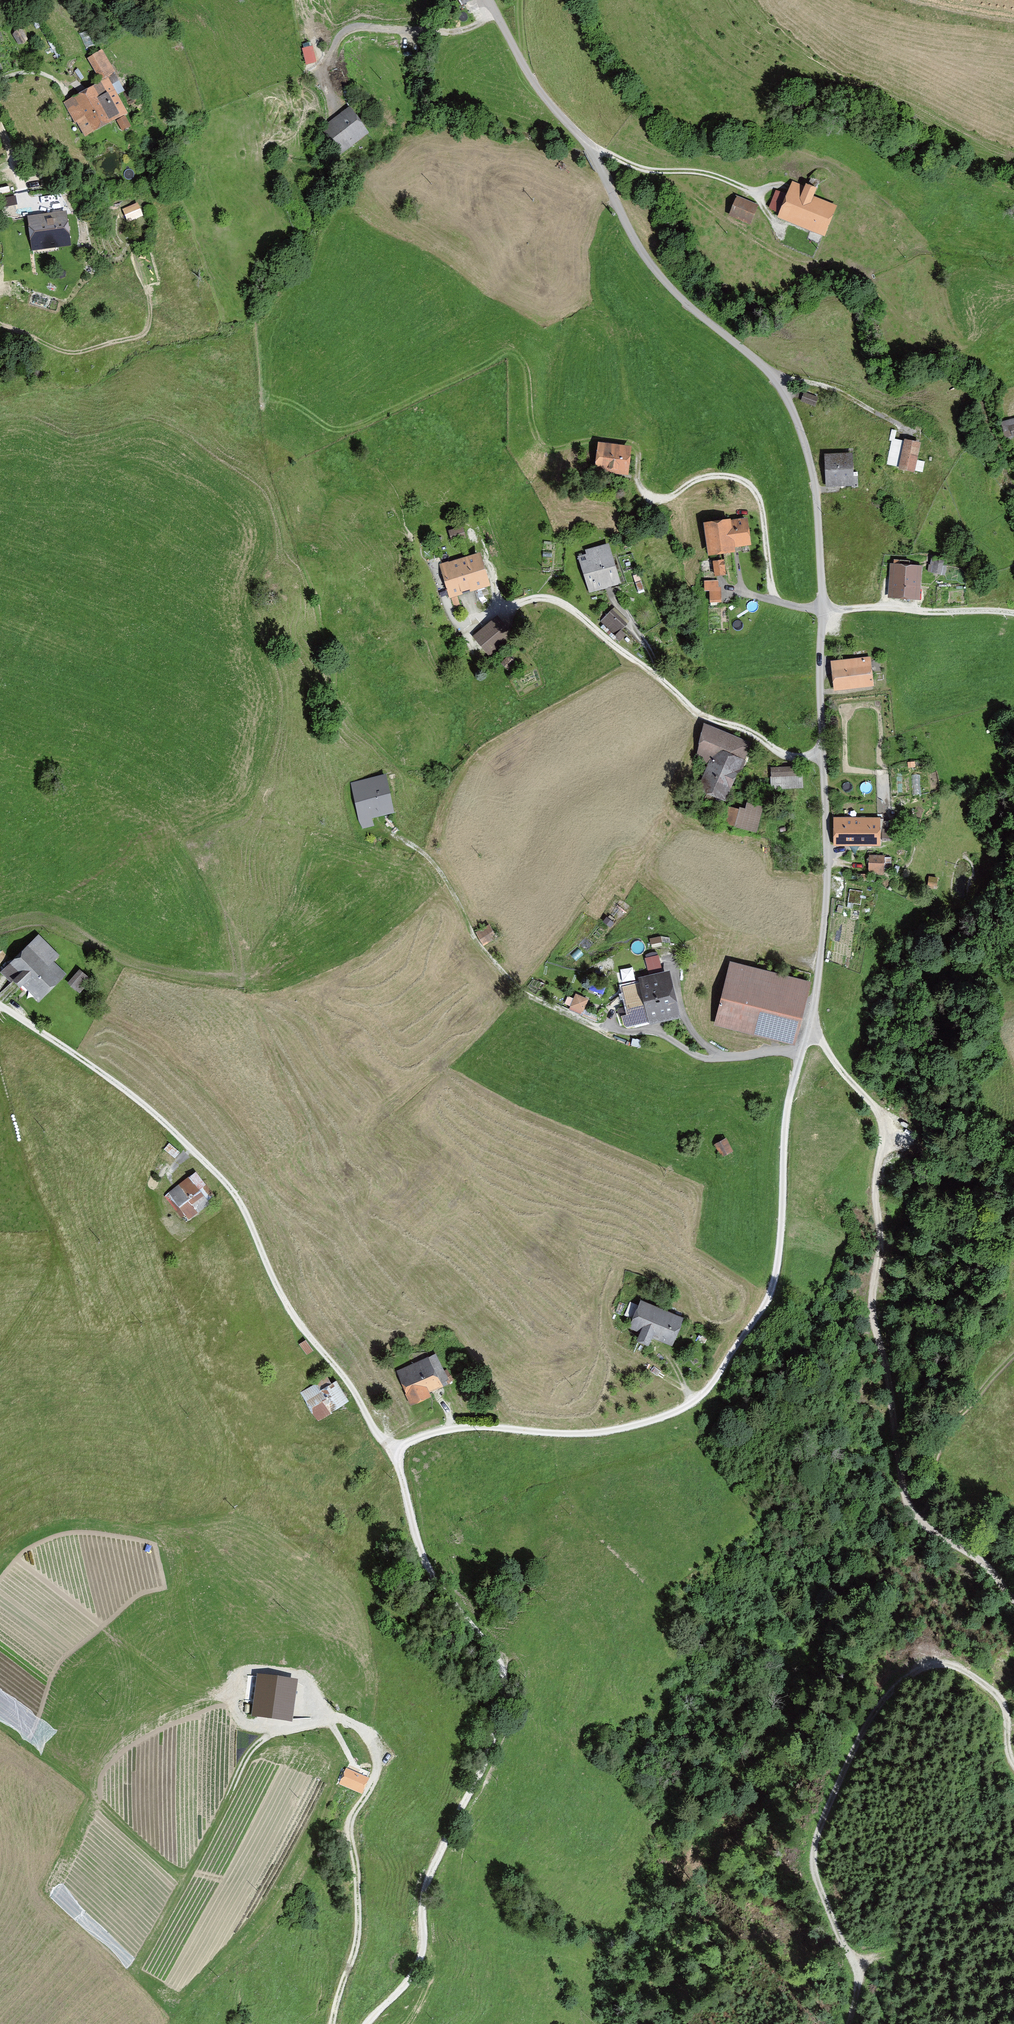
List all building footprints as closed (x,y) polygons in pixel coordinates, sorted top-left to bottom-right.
[(26,42),(20,31),(11,36),(18,47),(26,42)] [(306,64),(318,61),(314,44),(302,47),(306,64)] [(98,80),(112,72),(100,53),(87,61),(98,80)] [(106,81),(66,102),(84,136),(124,115),(106,81)] [(324,131),(342,154),(365,136),(347,113),(324,131)] [(130,127),(124,117),(115,122),(121,132),(130,127)] [(803,188),(790,182),(775,218),(824,238),(837,209),(810,198),(814,188),(805,184),(803,188)] [(757,206),(737,198),(728,217),(749,226),(757,206)] [(137,203),(121,209),(126,223),(142,218),(137,203)] [(64,213),(29,219),(34,252),(69,247),(64,213)] [(816,399),(805,394),(802,400),(814,405),(816,399)] [(918,447),(903,444),(897,470),(913,473),(918,447)] [(626,449),(596,447),(594,475),(624,477),(626,449)] [(849,456),(825,457),(826,490),(850,489),(849,456)] [(744,521),(705,526),(708,554),(748,549),(744,521)] [(455,529),(457,539),(464,537),(462,528),(455,529)] [(605,550),(578,559),(589,593),(616,585),(605,550)] [(478,556),(440,567),(449,598),(487,587),(478,556)] [(701,562),(702,573),(713,572),(711,560),(701,562)] [(722,560),(714,561),(716,576),(724,574),(722,560)] [(945,563),(936,562),(934,571),(943,573),(945,563)] [(920,567),(890,566),(889,597),(919,598),(920,567)] [(718,589),(718,581),(705,581),(705,589),(710,589),(710,601),(721,600),(721,589),(718,589)] [(625,626),(611,613),(602,621),(616,635),(615,637),(619,641),(625,634),(621,630),(625,626)] [(493,656),(513,637),(495,619),(476,637),(493,656)] [(656,641),(650,634),(645,638),(652,645),(656,641)] [(872,688),(869,660),(832,663),(834,691),(872,688)] [(749,747),(703,729),(696,761),(708,765),(700,790),(727,800),(749,747)] [(802,768),(770,769),(771,792),(803,790),(802,768)] [(360,822),(391,813),(381,779),(350,788),(360,822)] [(743,810),(739,809),(727,806),(722,826),(755,833),(761,808),(745,805),(743,810)] [(876,846),(877,822),(835,821),(834,845),(876,846)] [(883,857),(868,857),(867,874),(883,874),(883,857)] [(849,903),(862,903),(863,889),(850,889),(849,903)] [(495,939),(487,925),(476,932),(484,946),(495,939)] [(653,947),(663,945),(661,936),(651,938),(653,947)] [(10,969),(42,998),(64,973),(32,945),(10,969)] [(793,1041),(806,983),(734,967),(721,1025),(793,1041)] [(76,971),(65,984),(76,993),(87,980),(76,971)] [(674,1013),(663,974),(621,987),(633,1025),(674,1013)] [(583,1013),(589,997),(575,992),(569,1009),(583,1013)] [(726,1140),(715,1145),(721,1158),(732,1153),(726,1140)] [(205,1185),(197,1174),(187,1182),(188,1183),(178,1190),(180,1193),(174,1198),(186,1213),(195,1207),(196,1208),(207,1200),(199,1189),(205,1185)] [(681,1316),(640,1302),(631,1328),(640,1331),(636,1341),(648,1345),(651,1337),(671,1344),(681,1316)] [(306,1341),(300,1345),(307,1354),(313,1350),(306,1341)] [(428,1357),(396,1372),(411,1402),(442,1387),(428,1357)] [(462,1373),(456,1376),(459,1382),(465,1379),(462,1373)] [(322,1390),(317,1382),(308,1388),(309,1389),(302,1393),(315,1415),(327,1407),(329,1409),(342,1402),(331,1384),(322,1390)] [(305,1688),(260,1681),(256,1710),(301,1716),(305,1688)] [(356,1799),(368,1775),(352,1767),(340,1790),(356,1799)]
